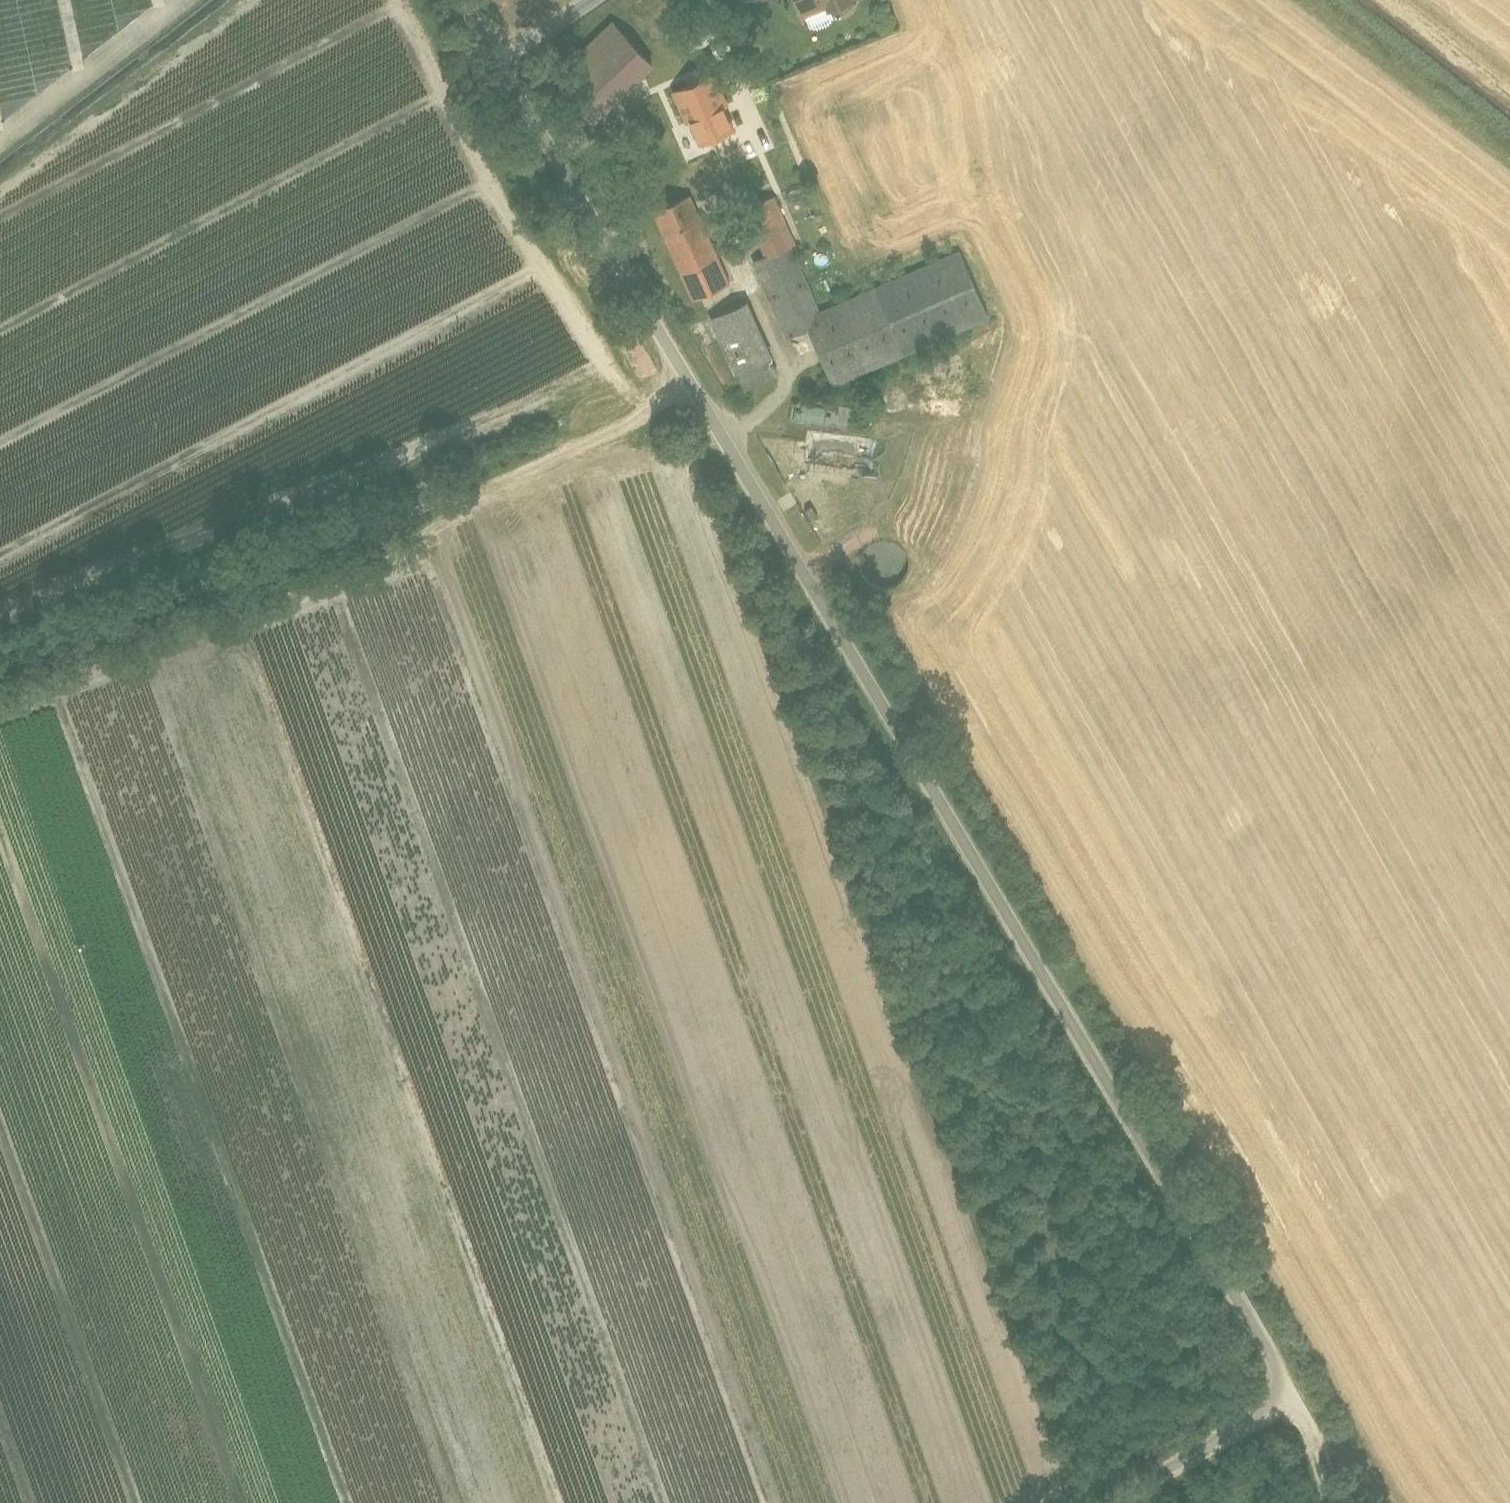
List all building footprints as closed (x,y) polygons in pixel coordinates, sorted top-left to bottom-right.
[(766,9),(788,0),(762,0),(766,9)] [(870,4),(869,0),(794,0),(807,31),(870,4)] [(662,62),(628,26),(568,83),(602,118),(662,62)] [(666,73),(719,191),(785,162),(769,126),(745,137),(708,54),(666,73)] [(737,289),(692,196),(660,212),(704,304),(737,289)] [(837,391),(990,324),(963,263),(824,324),(794,254),(800,252),(782,210),(754,222),(773,265),(761,271),(796,351),(816,343),(837,391)] [(748,316),(722,328),(750,392),(776,381),(748,316)] [(910,575),(910,571),(909,565),(908,560),(904,555),(902,553),(897,550),(894,548),(886,547),(881,548),(877,549),(870,554),(865,561),(863,566),(863,571),(863,575),(865,581),(868,585),(872,589),(875,591),(879,593),(884,594),(888,594),(895,592),(901,589),(903,587),(908,580),(910,575)]
